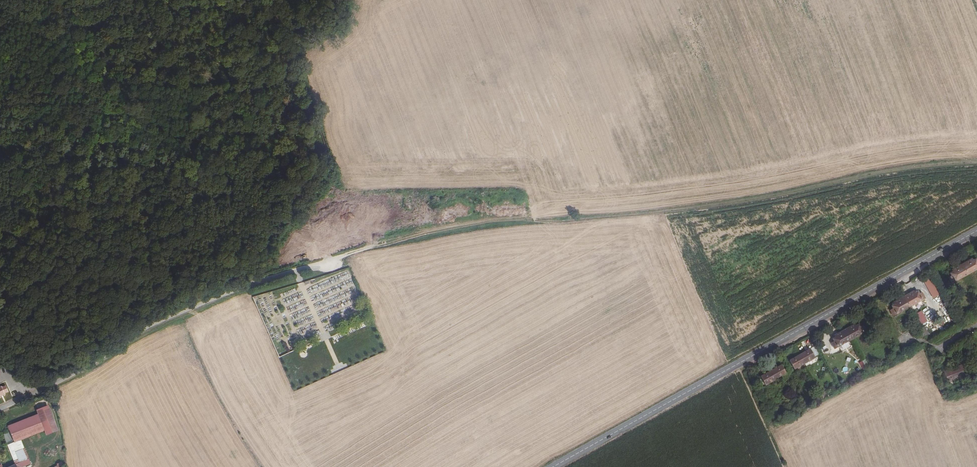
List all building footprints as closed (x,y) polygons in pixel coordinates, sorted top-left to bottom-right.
[(968,275),(976,270),(976,261),(976,259),(973,261),(972,259),(962,265),(968,275)] [(968,275),(962,265),(951,270),(953,272),(949,274),(951,277),(948,279),(951,284),(968,275)] [(933,298),(939,295),(929,279),(924,282),(933,298)] [(903,297),(909,308),(925,299),(922,293),(920,294),(918,292),(915,294),(913,291),(903,297)] [(909,308),(903,297),(893,303),(894,305),(891,307),(893,309),(890,311),(893,317),(909,308)] [(920,326),(928,322),(921,311),(914,315),(920,326)] [(854,325),(844,330),(850,341),(867,333),(863,326),(860,328),(859,325),(855,326),(854,325)] [(850,341),(844,330),(835,335),(835,337),(832,339),(834,342),(831,344),(834,350),(850,341)] [(809,350),(799,355),(804,364),(814,359),(809,350)] [(794,370),(804,364),(799,355),(789,361),(794,370)] [(866,369),(862,362),(859,356),(856,358),(865,376),(869,374),(866,369)] [(948,383),(968,375),(963,364),(948,370),(944,372),(948,383)] [(781,365),(771,371),(776,380),(786,375),(781,365)] [(776,380),(771,371),(760,377),(765,386),(776,380)] [(14,443),(19,442),(45,431),(47,436),(58,431),(48,406),(36,411),(38,415),(8,426),(7,427),(13,440),(14,443)] [(11,445),(8,446),(11,454),(15,453),(22,450),(19,442),(14,443),(11,445)] [(25,448),(22,450),(15,453),(20,463),(22,462),(29,459),(25,448)]
